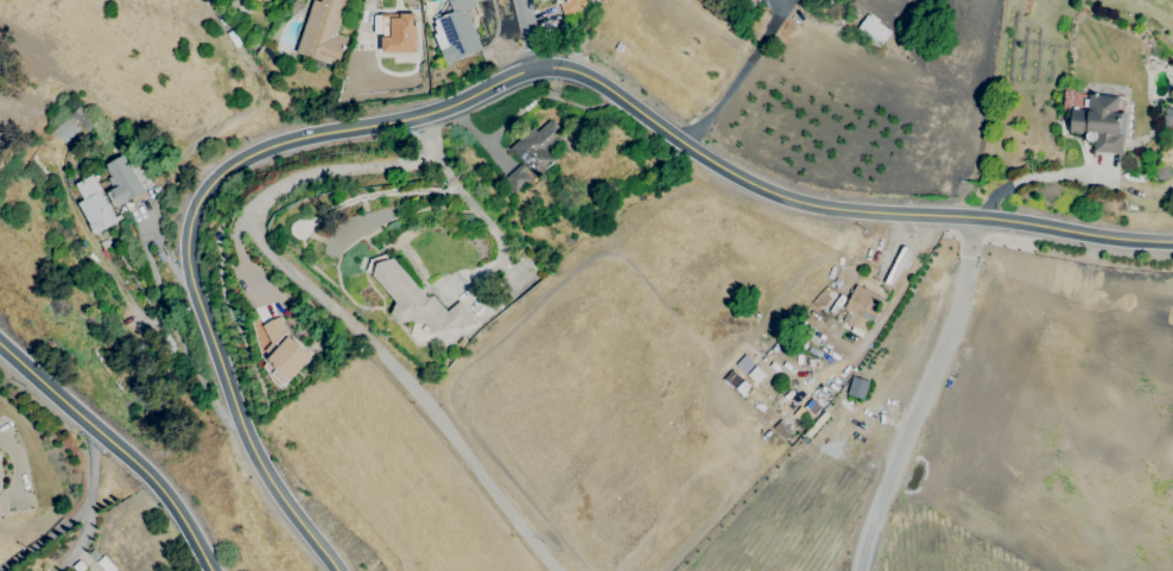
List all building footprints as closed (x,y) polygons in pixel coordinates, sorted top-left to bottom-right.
[(296,52),(313,0),(321,2),(321,0),(344,0),(340,11),(344,12),(337,33),(347,37),(336,66),(296,52)] [(454,12),(449,0),(473,0),(476,7),(467,11),(482,49),(446,63),(440,50),(450,46),(438,18),(454,12)] [(559,1),(564,0),(586,0),(589,9),(564,17),(559,1)] [(750,9),(760,0),(741,0),(750,9)] [(416,13),(417,52),(382,52),(382,37),(392,37),(391,18),(400,18),(400,13),(416,13)] [(889,32),(866,15),(855,30),(878,47),(889,32)] [(1116,96),(1085,94),(1083,109),(1069,108),(1068,132),(1094,134),(1093,152),(1120,154),(1122,134),(1117,134),(1119,111),(1115,111),(1116,96)] [(64,144),(78,130),(66,118),(52,131),(64,144)] [(508,148),(538,177),(556,159),(548,151),(564,134),(549,119),(536,132),(530,127),(508,148)] [(114,209),(145,195),(143,189),(148,187),(131,152),(103,165),(114,188),(106,192),(114,209)] [(510,194),(531,182),(521,165),(501,177),(510,194)] [(92,234),(116,223),(100,191),(77,202),(92,234)] [(476,323),(458,301),(445,312),(432,296),(424,297),(391,257),(377,260),(366,269),(396,305),(387,312),(397,324),(410,321),(414,325),(423,324),(430,332),(476,323)] [(839,321),(865,332),(880,297),(854,286),(839,321)] [(307,365),(279,315),(257,327),(274,357),(264,362),(276,383),(307,365)] [(861,400),(867,382),(852,376),(845,394),(861,400)] [(7,490),(5,490),(4,481),(6,480),(4,467),(6,465),(4,453),(0,454),(0,519),(12,516),(7,490)]
